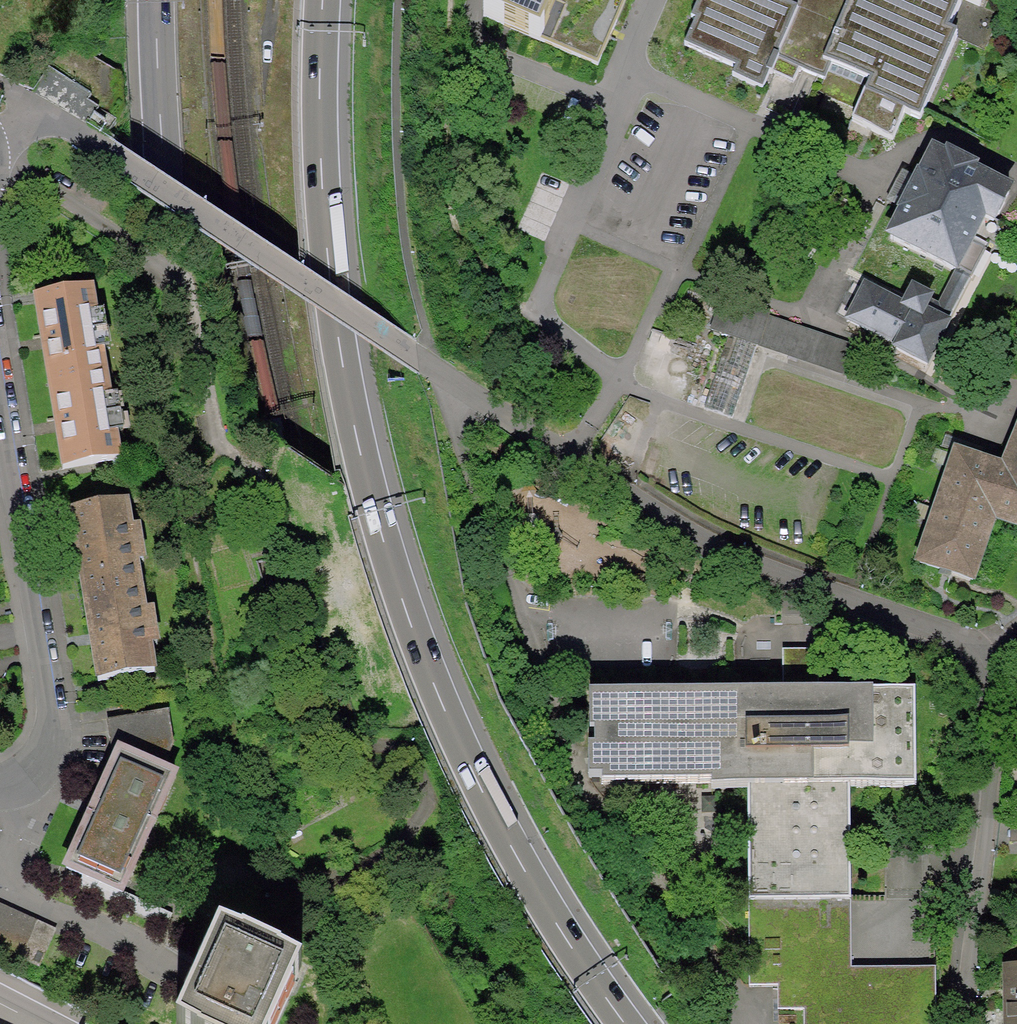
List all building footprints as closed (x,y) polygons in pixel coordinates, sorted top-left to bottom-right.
[(491,31),(614,77),(646,0),(503,0),(491,31)] [(962,0),(777,0),(777,1),(775,0),(699,0),(691,18),(696,20),(684,45),(736,68),(732,76),(762,89),(769,74),(771,75),(772,73),(777,75),(793,83),(799,69),(824,80),(819,91),(859,108),(852,123),(892,140),(904,113),(920,120),(957,36),(948,32),(962,0)] [(905,308),(865,287),(848,320),(898,346),(896,349),(926,365),(947,325),(945,324),(970,277),(972,278),(985,252),(970,245),(984,218),(993,223),(1008,193),(972,174),(974,171),(959,163),(948,158),(946,161),(934,155),(920,180),(919,179),(911,195),(902,212),(904,213),(890,238),(956,272),(939,306),(913,292),(905,308)] [(64,469),(118,460),(91,292),(36,301),(40,323),(53,406),(64,469)] [(728,335),(704,409),(732,418),(757,345),(758,345),(761,337),(849,367),(855,349),(767,319),(768,315),(722,299),(711,329),(728,335)] [(1004,470),(1016,474),(1016,437),(1004,470)] [(979,462),(956,454),(938,509),(960,516),(956,528),(987,539),(995,514),(1016,521),(1015,527),(1016,527),(1016,474),(1004,470),(1001,477),(987,472),(977,469),(979,462)] [(98,682),(154,673),(126,504),(71,513),(75,538),(88,620),(98,682)] [(939,570),(973,581),(987,539),(956,528),(960,516),(938,509),(919,563),(939,570)] [(588,747),(589,778),(602,778),(602,784),(711,783),(711,789),(748,789),(749,987),(777,987),(778,1010),(804,1010),(804,1023),(936,1023),(935,967),(851,968),(850,788),(916,787),(915,691),(791,692),(589,694),(590,731),(594,731),(595,747),(588,747)] [(174,776),(161,770),(172,745),(167,712),(109,722),(114,752),(118,754),(101,793),(95,804),(90,802),(85,814),(90,816),(66,869),(122,894),(174,776)] [(39,965),(54,933),(0,909),(0,947),(39,965)] [(301,968),(279,957),(280,955),(243,939),(242,940),(219,931),(209,954),(214,956),(206,973),(192,1005),(187,1002),(177,1023),(271,1023),(286,989),(291,991),(301,968)] [(1006,966),(1006,992),(1006,1002),(1016,1002),(1016,966),(1006,966)] [(1006,1002),(1006,1023),(1016,1023),(1016,1002),(1006,1002)]
